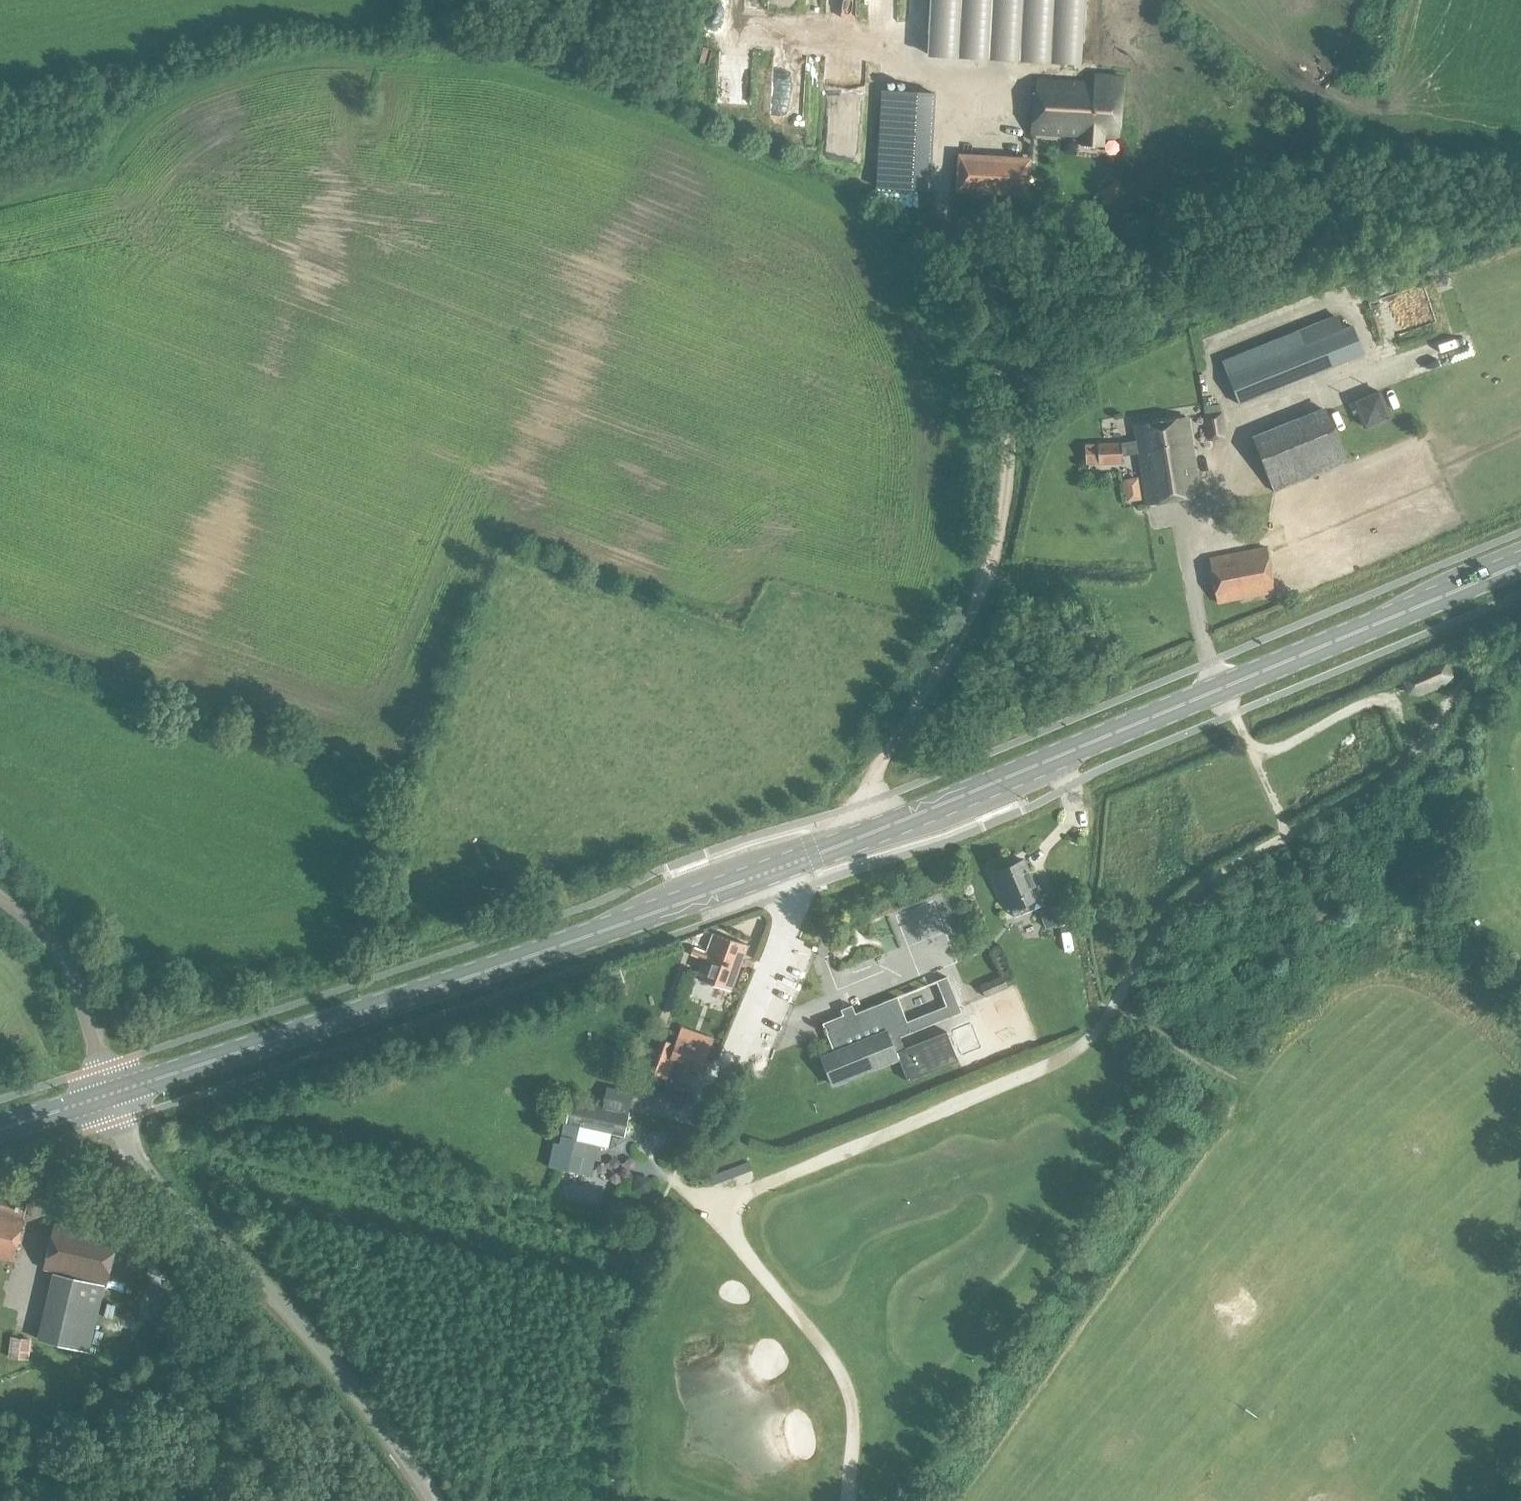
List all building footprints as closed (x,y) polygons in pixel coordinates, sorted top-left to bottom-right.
[(928,54),(1082,62),(1085,0),(931,0),(928,54)] [(873,27),(886,23),(883,12),(869,16),(873,27)] [(765,67),(723,66),(722,87),(765,88),(765,67)] [(860,68),(863,98),(876,97),(872,67),(860,68)] [(1095,75),(1094,85),(1038,80),(1033,132),(1083,136),(1083,142),(1103,144),(1104,137),(1118,138),(1123,77),(1095,75)] [(935,93),(883,90),(877,188),(930,190),(935,93)] [(1029,197),(1032,157),(959,154),(956,193),(1029,197)] [(1268,359),(1279,388),(1313,374),(1301,345),(1342,329),(1337,316),(1223,361),(1229,374),(1268,359)] [(1364,354),(1352,325),(1342,329),(1301,345),(1313,374),(1364,354)] [(1268,359),(1229,374),(1240,404),(1279,388),(1268,359)] [(1378,391),(1354,400),(1366,428),(1389,419),(1378,391)] [(1206,415),(1221,413),(1220,404),(1204,406),(1206,415)] [(1327,406),(1252,436),(1275,491),(1349,462),(1327,406)] [(1223,412),(1221,413),(1206,415),(1209,440),(1227,437),(1223,412)] [(1135,425),(1138,439),(1122,442),(1098,443),(1087,443),(1087,464),(1099,464),(1099,465),(1123,464),(1123,456),(1140,453),(1149,503),(1202,494),(1188,416),(1135,425)] [(1267,546),(1210,556),(1218,604),(1275,593),(1267,546)] [(1409,672),(1404,682),(1408,694),(1420,696),(1447,686),(1455,675),(1448,661),(1435,660),(1409,672)] [(1045,905),(1041,896),(1026,859),(994,872),(1010,910),(1012,909),(1015,917),(1045,905)] [(1064,904),(1070,919),(1078,916),(1072,900),(1064,904)] [(1070,919),(1064,904),(1063,903),(1051,908),(1057,924),(1058,924),(1070,919)] [(1057,924),(1051,908),(1040,913),(1046,927),(1057,924)] [(1028,936),(1042,929),(1035,914),(1020,921),(1028,936)] [(748,944),(714,932),(698,979),(732,991),(748,944)] [(1009,987),(1003,975),(984,984),(990,996),(1009,987)] [(823,1023),(834,1052),(822,1057),(834,1085),(900,1059),(908,1080),(959,1060),(947,1031),(905,1048),(901,1037),(912,1032),(898,996),(856,1013),(853,1005),(842,1010),(844,1015),(823,1023)] [(660,1039),(654,1055),(675,1062),(679,1064),(678,1068),(690,1072),(692,1069),(703,1073),(715,1039),(682,1027),(675,1045),(660,1039)] [(603,1109),(603,1106),(571,1099),(566,1125),(580,1128),(610,1134),(625,1137),(630,1112),(630,1114),(603,1109)] [(580,1128),(566,1125),(564,1124),(560,1144),(555,1143),(550,1166),(568,1170),(574,1140),(578,1141),(580,1128)] [(580,1128),(578,1141),(608,1147),(610,1134),(580,1128)] [(15,1262),(29,1201),(1,1194),(0,1200),(0,1258),(15,1262)] [(43,1270),(106,1285),(108,1285),(120,1238),(55,1222),(43,1270)] [(106,1285),(74,1278),(67,1307),(99,1314),(106,1285)] [(17,1336),(16,1350),(37,1351),(38,1336),(17,1336)]
